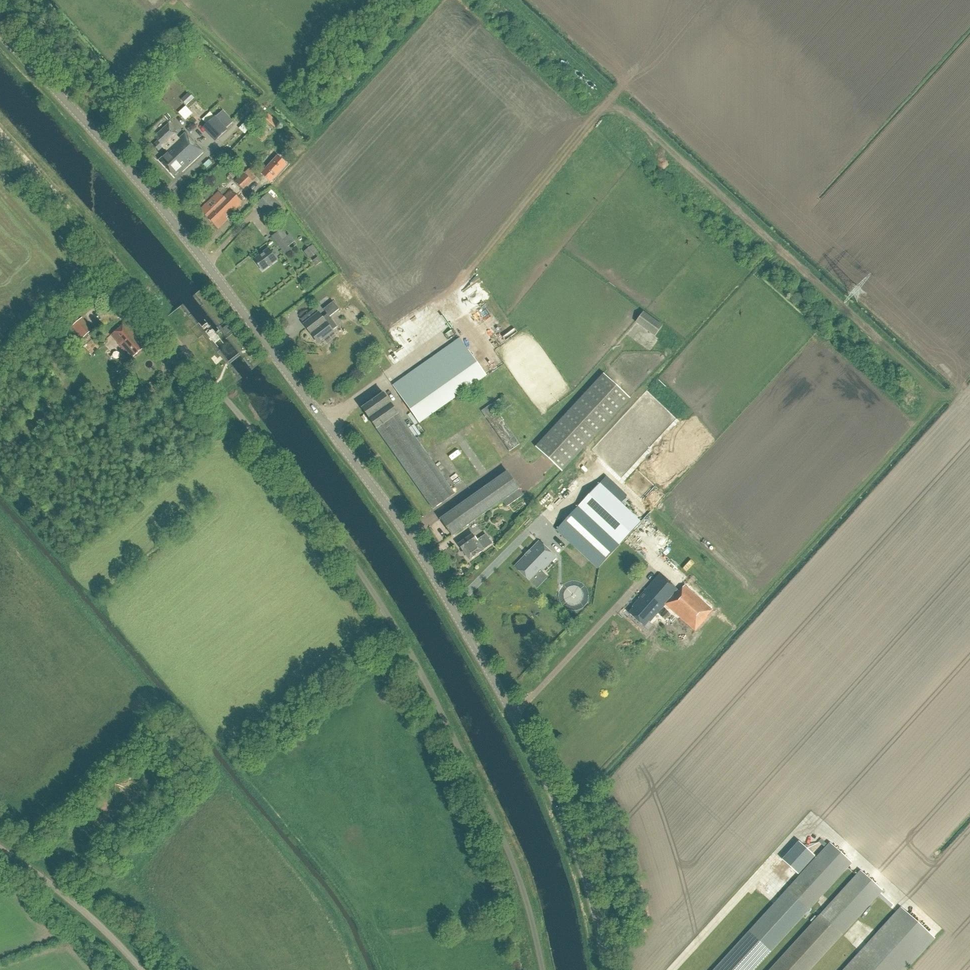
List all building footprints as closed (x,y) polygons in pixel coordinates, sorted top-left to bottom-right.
[(182,100),(186,105),(194,98),(189,93),(182,100)] [(178,115),(170,123),(178,130),(186,123),(178,115)] [(233,124),(226,132),(215,121),(204,132),(221,150),(240,131),(233,124)] [(157,151),(176,134),(168,125),(153,138),(157,142),(152,146),(157,151)] [(265,137),(254,127),(251,131),(261,141),(265,137)] [(163,153),(165,155),(158,161),(172,177),(177,172),(178,174),(179,173),(179,174),(204,153),(187,133),(163,153)] [(245,192),(254,183),(245,174),(236,182),(245,192)] [(241,203),(230,191),(224,197),(219,191),(200,210),(218,229),(232,215),(230,213),(241,203)] [(270,195),(256,211),(274,226),(288,210),(270,195)] [(286,255),(296,247),(281,228),(271,235),(286,255)] [(309,259),(318,252),(313,246),(304,252),(309,259)] [(261,272),(276,261),(267,249),(253,260),(261,272)] [(315,267),(321,262),(318,258),(312,262),(315,267)] [(328,318),(338,310),(332,302),(322,310),(328,318)] [(316,308),(300,320),(303,324),(302,325),(317,344),(337,328),(330,320),(327,323),(316,308)] [(660,340),(667,330),(663,327),(664,327),(644,312),(636,323),(656,337),(660,340)] [(83,340),(94,331),(83,318),(73,328),(83,340)] [(132,358),(143,348),(133,335),(135,333),(126,323),(112,335),(132,358)] [(228,335),(234,330),(229,325),(224,329),(228,335)] [(461,338),(393,386),(420,424),(488,377),(461,338)] [(486,358),(491,370),(501,367),(496,354),(486,358)] [(388,381),(398,375),(394,368),(384,375),(388,381)] [(563,473),(631,399),(604,374),(536,448),(563,473)] [(432,509),(453,494),(382,394),(361,409),(432,509)] [(511,452),(520,445),(496,410),(509,401),(505,396),(483,412),(511,452)] [(473,451),(481,446),(474,435),(466,441),(473,451)] [(508,506),(523,495),(507,472),(439,519),(452,537),(504,500),(508,506)] [(599,569),(642,524),(620,503),(627,496),(607,477),(557,530),(599,569)] [(493,543),(486,534),(481,538),(476,542),(472,535),(458,546),(469,561),(483,551),(493,543)] [(543,570),(555,557),(539,541),(514,567),(529,581),(542,568),(543,570)] [(678,591),(659,574),(638,597),(639,598),(631,607),(632,608),(628,613),(642,626),(648,619),(650,621),(664,605),(694,631),(707,617),(706,616),(712,609),(684,584),(678,591)] [(665,621),(670,615),(665,610),(660,616),(665,621)] [(851,863),(830,844),(790,888),(715,969),(753,969),(851,863)] [(883,892),(862,873),(773,969),(812,969),(883,892)] [(934,939),(900,908),(843,969),(906,969),(934,939)]
